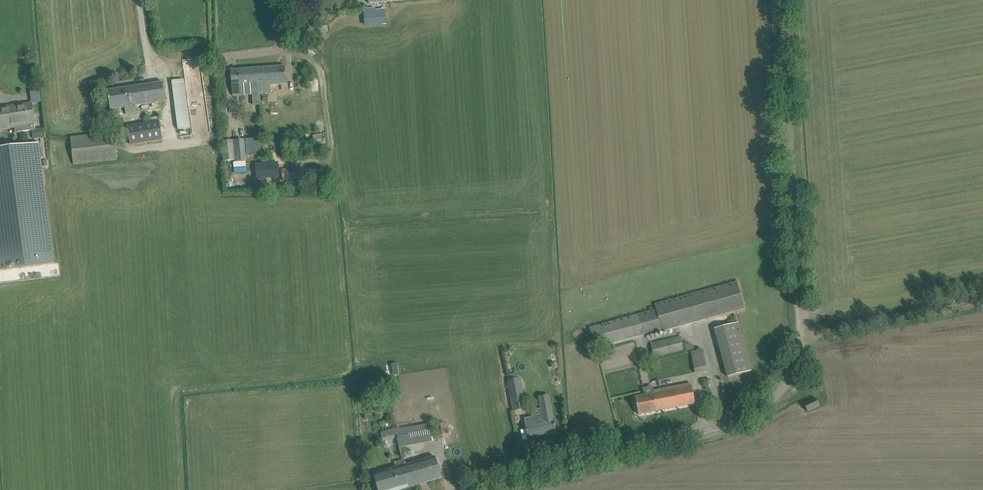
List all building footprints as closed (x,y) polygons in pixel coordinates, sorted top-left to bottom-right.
[(387,24),(385,9),(365,11),(366,26),(387,24)] [(259,94),(261,94),(271,93),(270,85),(287,84),(286,66),(263,68),(264,86),(259,86),(259,94)] [(233,96),(259,94),(259,86),(264,86),(263,68),(231,70),(233,96)] [(166,101),(165,92),(163,82),(108,91),(110,109),(125,107),(126,115),(136,114),(135,105),(166,101)] [(41,90),(32,91),(33,103),(42,102),(41,90)] [(32,103),(0,108),(0,130),(15,127),(16,133),(36,130),(37,138),(45,137),(44,129),(36,130),(32,103)] [(188,112),(175,114),(177,130),(190,128),(188,112)] [(108,115),(95,117),(96,126),(109,124),(108,115)] [(131,145),(162,140),(163,140),(159,116),(151,118),(152,122),(127,126),(131,145)] [(71,137),(74,165),(117,160),(113,133),(71,137)] [(245,139),(221,141),(223,161),(235,161),(235,162),(248,161),(247,154),(255,153),(254,138),(245,139)] [(54,263),(39,143),(0,148),(0,270),(54,263)] [(269,165),(258,165),(259,176),(270,175),(269,165)] [(283,180),(295,179),(305,178),(304,168),(272,171),(273,177),(283,176),(283,180)] [(596,349),(734,311),(744,308),(737,282),(655,304),(657,309),(590,328),(596,349)] [(738,322),(714,329),(727,377),(752,371),(738,322)] [(684,351),(680,336),(651,343),(654,359),(684,351)] [(693,352),(691,353),(692,361),(695,373),(700,372),(707,370),(703,350),(693,352)] [(520,379),(508,381),(510,394),(513,411),(525,409),(520,379)] [(695,404),(693,394),(691,384),(653,391),(654,393),(635,397),(639,415),(695,404)] [(808,411),(820,405),(816,398),(804,404),(808,411)] [(526,424),(524,424),(527,438),(557,432),(554,418),(553,419),(550,402),(540,404),(543,416),(525,419),(526,424)] [(397,438),(398,446),(433,440),(430,423),(395,429),(381,432),(383,442),(397,438)] [(374,475),(378,489),(400,489),(443,478),(436,456),(406,465),(405,462),(394,465),(395,469),(374,475)]
